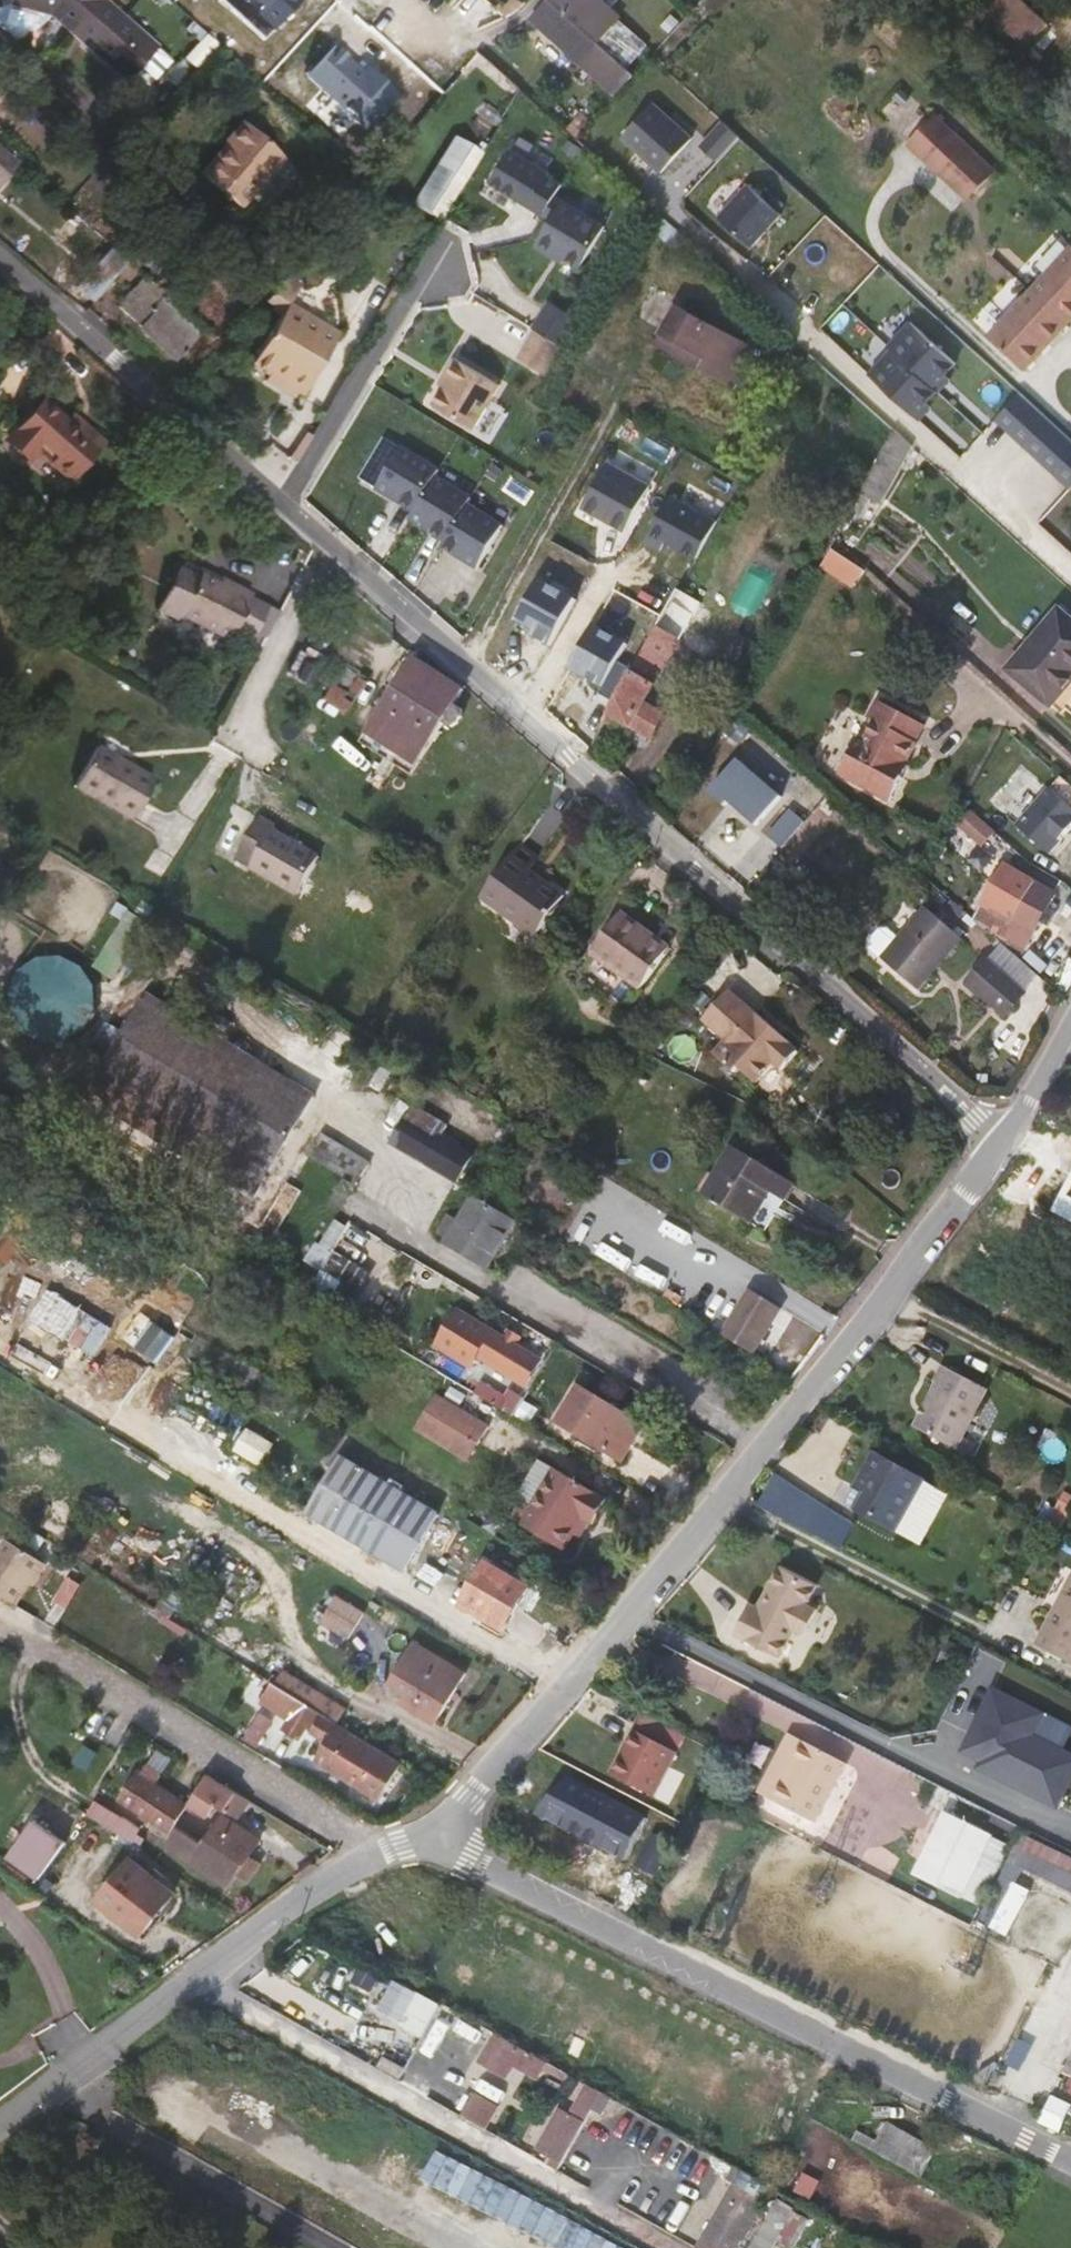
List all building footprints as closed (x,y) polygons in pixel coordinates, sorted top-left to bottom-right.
[(65,32),(136,91),(161,61),(115,19),(128,2),(126,0),(23,0),(18,13),(65,32)] [(666,44),(615,0),(566,0),(548,21),(633,96),(652,76),(644,69),(666,44)] [(1070,53),(1070,11),(1060,0),(1053,0),(1035,17),(1070,53)] [(479,56),(471,67),(516,109),(523,97),(479,56)] [(885,124),(973,205),(999,178),(910,98),(885,124)] [(700,152),(660,116),(630,150),(669,186),(700,152)] [(304,146),(272,120),(260,134),(251,126),(235,146),(239,150),(209,185),(249,219),(296,164),(291,161),(304,146)] [(431,209),(454,222),(497,145),(470,133),(431,209)] [(746,150),(730,135),(708,159),(724,174),(746,150)] [(512,165),(493,198),(548,229),(558,210),(565,198),(551,190),(553,187),(512,165)] [(19,186),(0,168),(0,209),(19,186)] [(755,198),(726,230),(759,260),(788,228),(755,198)] [(554,234),(565,214),(558,210),(548,229),(554,234)] [(554,234),(539,260),(557,271),(561,263),(568,266),(569,272),(585,281),(609,240),(565,214),(554,234)] [(91,300),(128,262),(112,246),(75,285),(91,300)] [(258,252),(242,271),(283,306),(298,287),(258,252)] [(1037,379),(1070,342),(1070,268),(1001,345),(1037,379)] [(89,305),(105,319),(126,295),(110,282),(89,305)] [(144,310),(126,295),(105,319),(121,334),(132,323),(146,334),(139,343),(185,380),(212,348),(195,336),(187,344),(167,328),(171,321),(150,305),(144,310)] [(677,348),(753,389),(771,351),(696,312),(677,348)] [(580,335),(553,320),(525,375),(551,389),(580,335)] [(270,393),(316,419),(352,352),(307,325),(270,393)] [(918,336),(895,361),(899,364),(944,405),(946,406),(957,394),(952,389),(963,377),(918,336)] [(899,364),(877,389),(927,434),(938,422),(933,417),(944,405),(899,364)] [(506,400),(461,374),(451,391),(456,394),(440,421),(480,445),(506,400)] [(98,441),(84,429),(75,435),(34,397),(0,434),(0,441),(12,452),(21,445),(60,480),(98,441)] [(1003,433),(1062,487),(1070,477),(1070,446),(1027,406),(1003,433)] [(878,513),(912,453),(893,437),(843,527),(857,535),(871,508),(878,513)] [(409,465),(385,507),(423,529),(444,494),(448,487),(409,465)] [(629,541),(654,496),(611,473),(586,517),(629,541)] [(480,515),(444,494),(423,529),(419,537),(455,558),(476,521),(480,515)] [(699,567),(720,529),(673,502),(647,549),(663,558),(667,549),(699,567)] [(512,542),(476,521),(455,558),(451,564),(487,585),(512,542)] [(818,589),(855,611),(866,590),(829,570),(818,589)] [(234,651),(235,649),(258,613),(259,610),(215,584),(214,586),(195,574),(175,607),(194,619),(190,625),(234,651)] [(577,609),(541,589),(518,629),(537,640),(535,646),(552,655),(577,609)] [(252,659),(274,622),(258,613),(235,649),(252,659)] [(693,633),(669,619),(656,643),(647,659),(639,672),(663,687),(693,633)] [(1062,625),(1009,684),(1048,722),(1064,706),(1060,702),(1070,691),(1070,634),(1062,625)] [(595,634),(572,676),(605,694),(601,701),(618,711),(636,679),(620,670),(629,653),(595,634)] [(647,714),(663,687),(639,672),(636,679),(618,711),(611,724),(658,751),(670,729),(647,714)] [(471,701),(426,675),(420,685),(413,681),(372,745),(426,774),(471,701)] [(843,780),(889,806),(905,784),(898,779),(926,727),(889,707),(865,750),(861,748),(843,780)] [(128,830),(151,791),(93,757),(69,793),(128,830)] [(742,764),(713,797),(728,810),(732,806),(758,831),(784,802),(742,764)] [(1015,839),(1046,867),(1070,838),(1070,822),(1048,802),(1015,839)] [(789,807),(768,835),(785,847),(806,819),(789,807)] [(244,853),(257,862),(252,871),(300,900),(321,866),(272,836),(276,829),(263,821),(244,853)] [(504,838),(498,848),(518,860),(524,849),(504,838)] [(529,927),(555,882),(518,860),(498,848),(471,893),(529,927)] [(1000,905),(987,929),(1033,953),(1061,902),(1030,884),(1013,911),(1000,905)] [(639,970),(656,942),(663,930),(613,900),(605,911),(588,938),(639,970)] [(875,966),(911,997),(957,948),(920,915),(875,966)] [(128,980),(157,932),(138,921),(110,968),(128,980)] [(30,951),(15,993),(30,999),(23,1021),(81,1041),(104,978),(30,951)] [(982,971),(1016,1003),(1032,987),(998,955),(982,971)] [(123,987),(128,980),(110,968),(105,977),(123,987)] [(959,995),(996,1027),(1016,1003),(982,971),(959,995)] [(785,1082),(805,1059),(736,1001),(712,1030),(731,1046),(719,1059),(752,1089),(769,1070),(785,1082)] [(153,1005),(144,1022),(310,1120),(321,1101),(153,1005)] [(144,1022),(130,1048),(118,1069),(112,1080),(100,1102),(247,1190),(254,1180),(272,1189),(278,1177),(284,1166),(296,1145),(310,1120),(144,1022)] [(424,1119),(407,1145),(456,1173),(468,1153),(450,1142),(454,1136),(424,1119)] [(381,1169),(333,1141),(316,1169),(364,1198),(381,1169)] [(466,1190),(470,1182),(456,1173),(407,1145),(404,1149),(466,1190)] [(482,1162),(468,1153),(456,1173),(470,1182),(482,1162)] [(781,1169),(737,1240),(783,1268),(827,1195),(781,1169)] [(490,1193),(475,1217),(515,1241),(528,1216),(490,1193)] [(502,1263),(515,1241),(475,1217),(464,1211),(454,1226),(466,1234),(465,1240),(502,1263)] [(378,1269),(357,1256),(335,1294),(357,1305),(378,1269)] [(771,1297),(746,1337),(767,1350),(773,1340),(778,1344),(797,1312),(771,1297)] [(471,1360),(479,1347),(483,1350),(526,1376),(538,1357),(489,1326),(458,1307),(437,1340),(471,1360)] [(778,1344),(773,1340),(767,1350),(772,1353),(778,1344)] [(953,1373),(950,1384),(993,1407),(998,1396),(953,1373)] [(993,1407),(950,1384),(948,1390),(945,1389),(925,1434),(968,1456),(993,1407)] [(589,1387),(569,1419),(584,1427),(579,1436),(610,1453),(635,1414),(589,1387)] [(480,1425),(432,1397),(421,1416),(407,1408),(393,1432),(469,1477),(483,1453),(469,1444),(480,1425)] [(876,1460),(866,1477),(872,1480),(881,1462),(876,1460)] [(925,1486),(881,1462),(872,1480),(866,1477),(850,1509),(899,1534),(925,1486)] [(311,1531),(405,1588),(443,1526),(349,1469),(311,1531)] [(550,1472),(523,1515),(535,1522),(562,1479),(550,1472)] [(512,1531),(568,1566),(577,1550),(588,1554),(614,1511),(562,1479),(535,1522),(523,1515),(512,1531)] [(802,1505),(778,1492),(767,1514),(789,1524),(791,1526),(802,1505)] [(22,1539),(0,1575),(0,1585),(31,1605),(58,1562),(22,1539)] [(497,1567),(473,1610),(515,1635),(538,1592),(497,1567)] [(823,1588),(786,1569),(764,1611),(759,1621),(751,1617),(741,1636),(786,1660),(801,1631),(811,1636),(823,1613),(813,1608),(823,1588)] [(79,1582),(65,1605),(77,1612),(91,1590),(79,1582)] [(350,1620),(377,1636),(390,1615),(363,1598),(350,1620)] [(1052,1650),(1070,1660),(1070,1614),(1052,1650)] [(437,1639),(436,1642),(486,1673),(487,1670),(437,1639)] [(436,1642),(422,1664),(471,1694),(486,1673),(436,1642)] [(471,1694),(422,1664),(414,1680),(428,1688),(463,1708),(471,1694)] [(305,1708),(315,1692),(286,1674),(276,1690),(305,1708)] [(454,1722),(463,1708),(428,1688),(420,1702),(454,1722)] [(327,1720),(336,1705),(315,1692),(305,1708),(327,1720)] [(342,1729),(352,1714),(336,1705),(327,1720),(342,1729)] [(598,1770),(642,1792),(673,1732),(629,1710),(598,1770)] [(404,1774),(413,1757),(416,1753),(352,1714),(342,1729),(331,1746),(347,1756),(355,1744),(404,1774)] [(796,1739),(764,1798),(816,1827),(849,1768),(796,1739)] [(397,1786),(404,1774),(355,1744),(347,1756),(397,1786)] [(130,1796),(180,1830),(198,1804),(166,1782),(171,1773),(157,1763),(151,1771),(148,1769),(130,1796)] [(237,1807),(248,1790),(220,1772),(199,1802),(219,1814),(227,1801),(237,1807)] [(248,1790),(237,1807),(250,1816),(261,1798),(248,1790)] [(148,1837),(152,1831),(109,1801),(98,1817),(150,1853),(157,1843),(148,1837)] [(258,1856),(269,1840),(229,1815),(211,1843),(187,1827),(174,1847),(236,1887),(245,1873),(257,1881),(269,1864),(258,1856)] [(994,1842),(949,1819),(919,1879),(965,1902),(994,1842)] [(13,1857),(44,1882),(72,1848),(41,1822),(13,1857)] [(979,1920),(997,1930),(1034,1869),(1070,1889),(1070,1852),(1033,1832),(979,1920)] [(994,1842),(965,1902),(983,1911),(1013,1851),(994,1842)] [(100,1920),(148,1952),(176,1909),(128,1878),(100,1920)] [(498,2035),(481,2064),(492,2070),(509,2041),(498,2035)] [(547,2063),(509,2041),(492,2070),(507,2079),(514,2066),(537,2079),(547,2063)] [(547,2170),(557,2176),(593,2113),(603,2095),(589,2087),(571,2117),(561,2111),(536,2155),(551,2164),(547,2170)] [(603,2095),(593,2113),(603,2118),(613,2100),(603,2095)] [(474,2098),(461,2121),(484,2134),(497,2111),(474,2098)] [(909,2143),(894,2167),(920,2181),(928,2168),(917,2162),(922,2151),(909,2143)] [(699,2247),(737,2247),(763,2203),(765,2205),(773,2191),(734,2169),(726,2183),(734,2187),(699,2247)]
